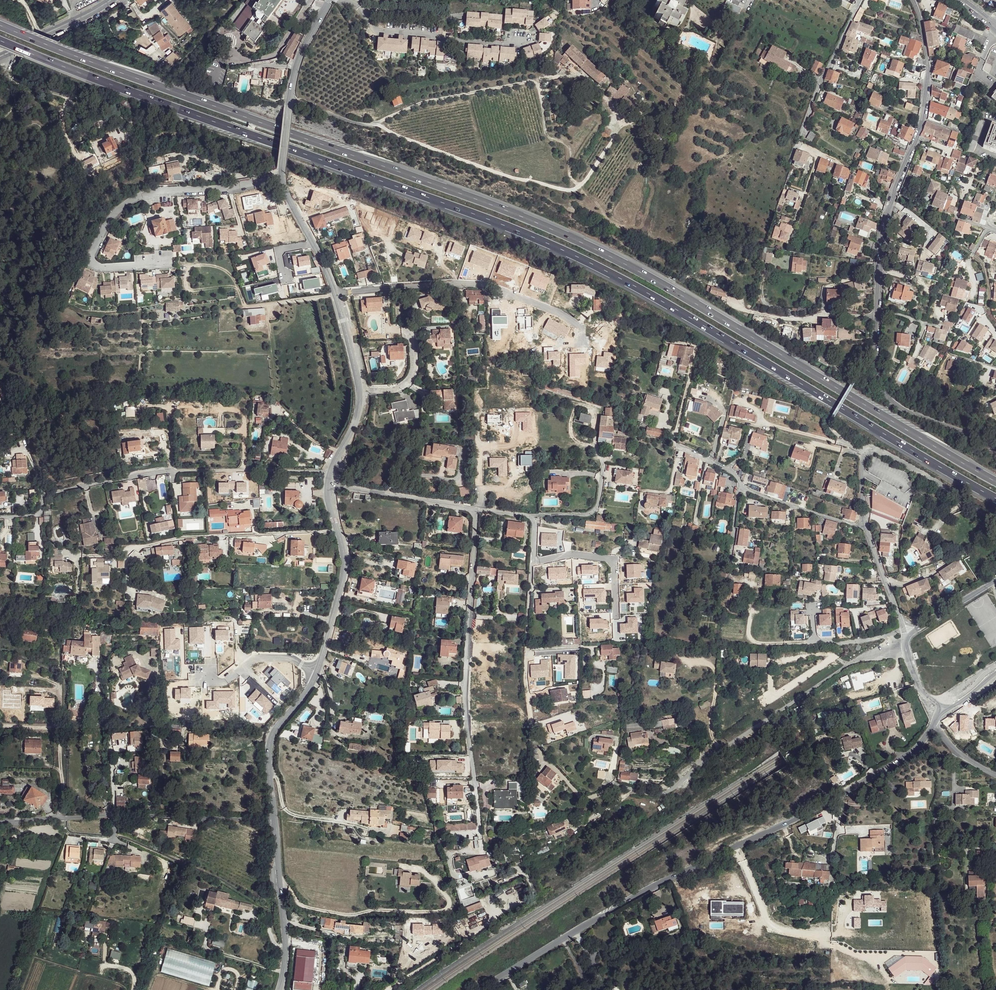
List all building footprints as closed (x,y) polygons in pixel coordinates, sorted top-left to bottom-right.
[(257,5),(272,15),(281,0),(260,0),(257,5)] [(572,10),(590,10),(590,0),(572,0),(572,10)] [(658,0),(655,7),(659,9),(654,18),(660,21),(659,23),(665,27),(667,22),(676,27),(679,21),(682,22),(684,16),(681,14),(685,5),(679,2),(680,0),(672,0),(671,0),(661,0),(660,2),(658,0)] [(732,4),(727,1),(724,7),(736,14),(739,7),(737,7),(732,4)] [(257,5),(252,2),(248,7),(234,29),(243,35),(242,36),(256,44),(270,24),(276,28),(281,21),(272,15),(257,5)] [(192,27),(172,3),(161,12),(181,36),(192,27)] [(947,8),(939,4),(934,16),(943,20),(948,8),(947,8)] [(533,12),(505,9),(504,23),(532,26),(533,12)] [(502,16),(466,12),(466,19),(501,22),(502,16)] [(863,16),(858,13),(854,21),(859,23),(860,23),(863,16)] [(501,22),(466,19),(465,26),(500,29),(501,22)] [(537,25),(539,27),(537,29),(539,33),(549,26),(544,19),(537,25)] [(155,22),(147,27),(155,39),(152,41),(156,47),(159,46),(162,50),(163,49),(163,50),(165,49),(165,48),(168,46),(170,48),(172,46),(169,40),(171,39),(167,33),(164,35),(163,34),(167,32),(159,23),(157,24),(155,22)] [(935,22),(925,24),(926,34),(938,33),(936,23),(935,22)] [(858,25),(853,23),(846,37),(853,39),(854,40),(856,36),(855,35),(856,32),(870,36),(872,27),(864,25),(860,23),(859,23),(858,25)] [(987,38),(957,25),(955,30),(954,33),(985,46),(988,38),(987,38)] [(302,35),(295,32),(290,42),(293,43),(295,40),(298,42),(302,35)] [(917,35),(911,33),(908,39),(911,40),(915,41),(922,43),(923,44),(922,40),(917,38),(917,35)] [(938,33),(926,34),(928,48),(940,48),(939,34),(938,33)] [(539,34),(539,39),(542,39),(542,42),(551,43),(551,35),(539,34)] [(388,40),(388,36),(384,36),(384,39),(378,39),(377,51),(407,54),(408,41),(403,41),(403,37),(399,37),(399,41),(388,40)] [(908,39),(902,37),(899,45),(907,48),(904,57),(913,60),(916,52),(918,53),(922,43),(915,41),(911,40),(908,39)] [(967,41),(957,37),(952,50),(961,54),(964,48),(967,41)] [(414,53),(419,53),(420,39),(413,38),(412,49),(415,49),(414,53)] [(425,50),(428,51),(428,53),(431,53),(430,56),(435,56),(436,42),(429,41),(429,39),(422,39),(421,53),(425,53),(425,50)] [(855,42),(848,39),(845,47),(843,52),(848,54),(849,51),(855,53),(859,43),(858,43),(855,42)] [(288,47),(286,50),(283,56),(288,59),(286,61),(290,62),(289,64),(292,66),(294,59),(291,57),(295,50),(299,42),(298,42),(295,40),(293,43),(290,42),(289,41),(286,46),(288,47)] [(441,57),(441,54),(445,54),(445,47),(449,47),(449,43),(438,42),(437,56),(441,57)] [(481,45),(467,44),(466,48),(466,52),(465,57),(480,58),(481,45)] [(535,60),(540,59),(539,56),(542,55),(539,44),(532,47),(535,60)] [(496,61),(498,47),(490,46),(490,49),(483,49),(482,60),(489,61),(489,58),(492,58),(492,61),(496,61)] [(500,47),(498,61),(503,62),(503,59),(509,60),(508,63),(513,63),(514,53),(515,49),(500,47)] [(526,60),(529,59),(529,62),(534,61),(530,47),(523,49),(526,60)] [(586,60),(570,47),(564,54),(569,59),(580,67),(586,60)] [(786,54),(772,47),(764,60),(765,60),(786,71),(787,70),(791,64),(790,64),(782,61),(786,54)] [(940,48),(928,48),(929,57),(934,56),(934,49),(940,49),(940,48)] [(878,54),(867,49),(863,59),(864,59),(862,66),(870,69),(873,63),(874,63),(878,54)] [(172,51),(165,58),(171,64),(178,58),(172,51)] [(562,57),(556,53),(554,62),(550,68),(554,72),(558,68),(557,67),(560,63),(564,66),(567,62),(562,57)] [(976,57),(971,54),(966,56),(968,56),(965,64),(975,68),(978,61),(977,61),(978,58),(976,58),(976,57)] [(990,54),(984,68),(990,73),(995,58),(995,56),(990,54)] [(605,77),(586,61),(580,68),(599,84),(605,77)] [(823,65),(816,61),(811,70),(818,74),(820,69),(822,65),(823,65)] [(904,65),(894,61),(890,71),(900,75),(904,65)] [(950,67),(938,62),(934,74),(945,78),(950,67)] [(796,68),(791,64),(787,70),(792,73),(796,68)] [(185,66),(184,65),(178,72),(176,75),(177,76),(185,66)] [(280,71),(270,69),(269,74),(268,79),(279,81),(280,71)] [(873,73),(867,69),(865,74),(864,73),(861,82),(867,84),(873,73)] [(967,73),(959,69),(955,82),(967,86),(970,79),(966,77),(967,73)] [(840,74),(829,71),(827,79),(826,80),(836,84),(840,74)] [(984,91),(989,83),(972,75),(970,83),(976,86),(984,91)] [(916,85),(899,84),(899,90),(908,91),(907,99),(914,99),(916,85)] [(614,92),(610,87),(606,91),(627,115),(633,110),(615,90),(614,92)] [(940,90),(932,88),(931,95),(939,98),(939,99),(945,102),(948,94),(939,91),(940,90)] [(839,99),(828,94),(824,105),(836,109),(839,99)] [(883,98),(873,94),(870,104),(879,108),(883,98)] [(401,98),(393,101),(395,106),(402,104),(401,98)] [(119,104),(121,109),(125,107),(129,105),(127,101),(119,104)] [(911,110),(913,104),(906,102),(904,108),(911,110)] [(933,103),(930,102),(929,112),(946,118),(949,109),(933,103)] [(958,112),(949,109),(946,118),(952,120),(954,115),(956,117),(958,112)] [(882,133),(888,135),(892,124),(894,120),(890,118),(886,116),(884,122),(882,121),(879,128),(883,130),(882,133)] [(986,122),(978,119),(965,152),(973,155),(986,122)] [(854,126),(842,120),(836,133),(842,135),(848,138),(849,138),(854,126)] [(952,134),(926,123),(922,131),(936,137),(934,142),(939,144),(941,140),(948,142),(952,134)] [(992,124),(984,147),(995,151),(995,125),(992,124)] [(914,132),(903,127),(898,137),(910,143),(914,132)] [(866,130),(862,129),(858,137),(862,139),(863,137),(866,130)] [(818,137),(812,132),(807,138),(814,143),(818,137)] [(958,135),(952,132),(952,134),(948,142),(947,145),(952,147),(953,147),(958,135)] [(108,143),(103,145),(107,154),(113,151),(117,149),(112,139),(107,141),(108,143)] [(889,156),(871,149),(867,158),(881,164),(882,160),(887,162),(889,156)] [(899,151),(894,149),(892,153),(903,157),(905,154),(899,151)] [(810,155),(798,150),(797,153),(793,165),(805,169),(810,155)] [(962,153),(954,150),(951,158),(959,161),(960,157),(962,153)] [(941,156),(928,151),(927,154),(924,153),(921,161),(925,162),(926,161),(938,165),(940,160),(941,156)] [(969,161),(960,157),(959,161),(956,171),(964,174),(967,166),(975,169),(978,161),(970,158),(969,161)] [(953,162),(946,159),(945,162),(940,160),(938,165),(936,169),(936,170),(941,172),(949,175),(949,172),(953,162)] [(829,163),(821,160),(820,164),(817,172),(825,174),(828,167),(829,163)] [(179,163),(167,166),(170,178),(173,178),(173,175),(181,174),(179,163)] [(923,168),(915,165),(912,173),(920,176),(923,168)] [(848,171),(838,167),(834,177),(845,181),(846,179),(848,171)] [(889,173),(882,171),(881,176),(884,177),(887,178),(886,182),(887,183),(888,184),(889,184),(890,183),(892,180),(893,181),(895,176),(889,173)] [(854,183),(862,186),(863,183),(866,177),(867,176),(859,172),(858,175),(854,174),(852,177),(850,177),(848,184),(845,192),(850,195),(854,183)] [(990,175),(987,183),(995,187),(995,177),(990,175)] [(986,185),(980,182),(978,188),(984,190),(986,185)] [(945,205),(948,197),(939,193),(940,189),(939,188),(940,186),(931,183),(927,194),(932,196),(931,199),(934,201),(932,206),(943,210),(945,205)] [(311,200),(306,199),(304,205),(314,208),(316,203),(321,205),(323,200),(330,202),(332,197),(314,191),(311,200)] [(787,196),(783,195),(779,205),(784,207),(786,200),(797,204),(799,196),(789,192),(787,196)] [(973,206),(964,202),(961,213),(973,218),(977,208),(979,203),(982,196),(977,194),(973,206)] [(224,199),(212,203),(214,209),(218,208),(219,209),(222,209),(225,219),(235,216),(232,208),(228,210),(224,199)] [(202,200),(184,201),(184,207),(188,207),(188,210),(198,210),(198,209),(202,209),(202,212),(206,212),(206,203),(202,203),(202,200)] [(954,208),(950,206),(947,212),(955,215),(957,209),(956,208),(954,208)] [(329,213),(323,216),(324,221),(325,222),(349,214),(347,207),(346,207),(345,208),(342,208),(339,209),(329,213)] [(980,209),(977,208),(973,218),(972,221),(979,223),(981,219),(984,211),(980,209)] [(388,218),(368,211),(366,218),(371,220),(370,224),(378,227),(376,232),(387,235),(390,227),(385,226),(388,218)] [(257,212),(247,214),(249,224),(256,222),(255,214),(257,213),(257,212)] [(257,213),(255,214),(256,222),(257,225),(266,223),(267,223),(265,214),(264,212),(257,213)] [(271,213),(265,214),(267,223),(266,223),(267,226),(273,225),(271,213)] [(323,216),(312,219),(316,228),(321,227),(321,229),(326,227),(325,222),(324,221),(323,216)] [(864,219),(860,218),(856,228),(868,233),(871,228),(862,224),(864,219)] [(920,225),(910,218),(905,224),(907,226),(900,233),(909,240),(911,238),(915,233),(914,232),(920,225)] [(876,225),(864,219),(862,224),(871,228),(874,229),(876,225)] [(164,220),(152,223),(153,226),(155,234),(156,237),(164,235),(168,234),(168,233),(165,222),(164,220)] [(173,220),(165,222),(168,233),(176,231),(173,220)] [(969,230),(970,225),(965,223),(958,221),(955,229),(957,230),(966,233),(967,230),(969,230)] [(781,233),(784,225),(782,224),(780,229),(777,228),(775,234),(776,235),(777,231),(781,233)] [(791,234),(793,228),(784,225),(781,233),(777,231),(776,235),(775,234),(773,239),(780,241),(781,240),(787,242),(790,234),(791,234)] [(212,244),(212,239),(212,237),(211,236),(210,227),(207,227),(195,227),(195,231),(191,232),(192,239),(197,239),(200,237),(201,238),(202,243),(205,243),(206,245),(212,244)] [(435,236),(411,227),(407,238),(421,243),(422,241),(431,245),(435,236)] [(242,237),(238,238),(238,237),(238,231),(229,232),(226,232),(226,229),(220,229),(220,238),(221,240),(225,240),(225,243),(238,242),(238,246),(242,246),(242,237)] [(365,241),(363,241),(362,237),(365,236),(364,232),(360,233),(361,234),(359,235),(354,235),(354,236),(352,237),(352,238),(350,238),(350,240),(348,241),(353,252),(363,249),(362,246),(365,245),(365,241)] [(863,241),(851,236),(846,246),(849,247),(847,251),(857,256),(863,241)] [(946,240),(940,236),(937,239),(936,239),(933,244),(934,245),(929,251),(937,257),(941,252),(940,251),(944,246),(943,244),(946,240)] [(105,251),(111,254),(113,255),(115,250),(119,243),(117,242),(111,239),(105,251)] [(347,247),(345,241),(332,246),(334,251),(336,251),(347,247)] [(464,247),(450,242),(446,253),(452,255),(453,253),(461,256),(464,247)] [(990,243),(987,249),(986,253),(995,257),(995,245),(990,243)] [(351,257),(347,247),(336,251),(339,261),(351,257)] [(917,253),(902,248),(900,253),(911,256),(909,262),(908,264),(913,265),(917,253)] [(416,254),(406,251),(402,264),(406,265),(407,264),(408,261),(405,260),(407,254),(415,257),(416,254)] [(492,258),(474,251),(470,263),(488,270),(492,258)] [(911,256),(900,253),(899,255),(903,257),(902,259),(909,262),(911,256)] [(427,258),(416,254),(415,257),(407,254),(405,260),(408,261),(407,264),(412,265),(413,264),(416,265),(416,267),(423,269),(427,258)] [(265,255),(252,259),(258,278),(268,275),(266,266),(269,265),(265,255)] [(311,264),(310,255),(299,257),(298,255),(293,256),(294,265),(299,265),(299,266),(311,264)] [(806,258),(797,257),(796,267),(799,267),(799,271),(805,271),(805,268),(809,269),(809,262),(806,262),(806,258)] [(517,267),(502,261),(497,273),(512,279),(517,267)] [(933,266),(918,261),(916,269),(917,270),(930,274),(932,267),(933,266)] [(89,273),(84,271),(77,284),(85,288),(86,287),(91,289),(92,288),(96,290),(98,280),(92,276),(89,275),(89,273)] [(550,278),(534,273),(530,284),(546,290),(550,278)] [(140,279),(141,279),(142,288),(148,288),(148,287),(148,286),(153,286),(153,287),(153,290),(157,290),(157,289),(156,277),(149,277),(148,274),(140,274),(140,279)] [(132,290),(132,287),(131,275),(127,275),(127,277),(119,277),(120,279),(115,279),(115,281),(116,289),(116,292),(121,291),(121,289),(127,289),(128,291),(132,290)] [(161,289),(174,288),(174,279),(169,279),(168,278),(166,278),(166,276),(168,275),(160,275),(160,277),(156,277),(157,289),(161,289)] [(859,275),(854,276),(854,283),(847,284),(841,285),(841,286),(841,289),(841,291),(843,291),(856,292),(861,292),(860,283),(859,275)] [(319,278),(303,280),(304,289),(321,287),(319,278)] [(101,287),(101,292),(101,295),(106,295),(107,298),(113,297),(113,292),(116,292),(116,289),(115,281),(112,282),(112,283),(112,284),(108,284),(108,285),(104,285),(105,287),(101,287)] [(276,283),(254,288),(255,294),(261,293),(262,295),(278,291),(276,283)] [(967,287),(955,284),(954,287),(953,289),(952,297),(966,301),(968,294),(965,293),(967,287)] [(909,304),(910,302),(914,303),(917,294),(912,293),(913,290),(901,286),(897,285),(896,290),(898,291),(900,291),(899,294),(897,293),(897,294),(895,300),(909,304)] [(727,292),(708,287),(706,291),(709,293),(721,297),(725,298),(727,292)] [(841,291),(828,290),(827,303),(842,304),(843,291),(841,291)] [(467,299),(468,298),(469,301),(474,301),(474,304),(483,304),(483,292),(482,292),(482,291),(466,291),(466,296),(466,298),(467,299)] [(428,297),(419,300),(422,309),(425,308),(425,307),(426,305),(429,305),(431,307),(432,309),(442,310),(444,298),(432,296),(431,298),(428,297)] [(959,300),(943,296),(941,306),(950,308),(949,312),(955,313),(959,300)] [(366,300),(359,301),(362,312),(368,311),(368,308),(381,307),(383,306),(382,304),(382,297),(366,299),(366,300)] [(180,303),(166,304),(166,312),(180,312),(180,303)] [(526,308),(518,309),(518,316),(516,316),(516,324),(518,324),(519,330),(533,330),(532,317),(526,317),(526,308)] [(972,317),(975,311),(969,308),(968,310),(963,308),(960,314),(964,317),(963,319),(969,323),(972,317)] [(264,309),(242,311),(244,318),(250,317),(251,325),(259,324),(259,322),(265,322),(264,309)] [(501,309),(492,309),(492,340),(501,340),(501,329),(508,329),(508,315),(501,315),(501,309)] [(570,329),(550,318),(543,330),(560,339),(562,336),(565,337),(570,329)] [(831,321),(822,321),(823,326),(822,328),(822,337),(823,337),(836,337),(836,329),(831,329),(831,323),(831,321)] [(988,330),(980,325),(972,337),(979,342),(988,330)] [(450,330),(432,330),(432,335),(429,336),(429,339),(428,339),(427,340),(427,341),(426,343),(427,344),(429,346),(431,345),(433,344),(433,343),(439,342),(440,347),(444,346),(444,344),(450,344),(450,330)] [(814,330),(812,330),(806,330),(805,332),(805,341),(817,342),(818,339),(818,337),(818,330),(814,330)] [(942,331),(937,330),(934,340),(945,343),(948,333),(942,331)] [(911,336),(902,334),(900,342),(900,347),(909,349),(911,336)] [(991,339),(985,348),(989,351),(990,350),(995,354),(995,342),(991,339)] [(966,346),(959,343),(955,350),(959,352),(958,354),(962,356),(963,353),(965,350),(966,346)] [(398,346),(388,347),(388,354),(390,354),(391,360),(396,359),(396,358),(403,358),(403,344),(398,345),(398,346)] [(688,349),(675,345),(673,352),(672,355),(681,357),(689,359),(690,354),(691,354),(693,348),(689,347),(688,349)] [(938,352),(926,346),(920,357),(932,363),(938,352)] [(554,347),(543,347),(544,360),(552,360),(553,366),(561,365),(560,352),(554,352),(554,347)] [(604,356),(597,356),(596,367),(612,369),(613,353),(604,352),(604,356)] [(587,353),(570,353),(569,377),(581,377),(581,365),(587,365),(587,353)] [(689,359),(681,357),(679,369),(686,370),(689,359)] [(951,359),(951,361),(949,361),(946,370),(955,373),(958,363),(955,362),(955,360),(951,359)] [(555,387),(545,383),(544,388),(601,407),(602,403),(555,387)] [(441,391),(431,392),(432,401),(441,400),(441,401),(444,401),(447,401),(448,405),(454,405),(453,390),(443,391),(444,393),(441,393),(441,391)] [(662,400),(647,396),(640,414),(647,416),(650,407),(659,410),(662,400)] [(775,401),(770,399),(767,409),(766,413),(771,414),(775,401)] [(710,403),(699,400),(696,412),(704,414),(705,411),(707,412),(708,414),(707,415),(714,422),(722,414),(710,403)] [(264,402),(258,401),(258,405),(259,405),(257,414),(259,416),(261,416),(262,416),(263,414),(263,412),(269,413),(270,409),(268,408),(269,405),(264,404),(264,402)] [(407,401),(392,403),(393,409),(397,409),(398,412),(396,412),(398,422),(404,421),(404,418),(407,418),(408,420),(415,419),(413,411),(406,411),(406,410),(408,409),(407,401)] [(447,401),(444,401),(444,410),(455,410),(454,405),(448,405),(447,401)] [(742,407),(733,405),(730,415),(739,418),(746,420),(746,419),(755,422),(756,416),(747,413),(747,409),(742,408),(742,407)] [(613,430),(613,428),(612,409),(605,408),(605,412),(603,412),(603,415),(605,415),(605,417),(601,417),(600,427),(602,427),(601,438),(598,437),(598,442),(606,443),(615,443),(615,447),(625,448),(626,437),(613,436),(613,430)] [(532,412),(515,412),(515,422),(523,422),(523,431),(532,431),(532,412)] [(502,414),(487,414),(487,424),(502,424),(502,414)] [(590,417),(582,414),(580,421),(588,424),(590,417)] [(664,430),(646,427),(645,432),(645,433),(662,437),(664,430)] [(729,430),(724,429),(722,437),(727,439),(728,433),(732,435),(731,438),(730,438),(728,443),(737,446),(742,431),(730,427),(729,430)] [(765,437),(753,433),(750,444),(762,448),(764,441),(765,437)] [(203,436),(202,436),(201,449),(213,450),(214,437),(203,436)] [(287,440),(279,439),(279,443),(271,442),(270,456),(279,457),(280,455),(284,456),(287,440)] [(140,441),(122,444),(123,448),(124,455),(129,454),(129,453),(141,451),(140,441)] [(457,447),(434,444),(433,447),(427,446),(426,456),(441,459),(442,456),(449,457),(447,468),(455,469),(457,460),(455,460),(455,456),(456,456),(457,447)] [(811,454),(795,448),(791,458),(800,461),(800,460),(808,462),(809,460),(811,454)] [(532,450),(525,450),(525,455),(518,455),(518,466),(525,466),(526,472),(532,472),(532,450)] [(507,457),(489,457),(489,468),(499,468),(499,476),(507,476),(507,457)] [(29,472),(28,466),(27,458),(19,459),(18,459),(18,466),(15,466),(15,473),(29,472)] [(690,459),(686,458),(684,469),(686,470),(686,476),(693,477),(693,475),(697,476),(698,467),(696,466),(697,460),(690,459)] [(716,471),(708,469),(704,484),(712,487),(716,471)] [(632,473),(615,470),(614,477),(617,478),(617,481),(631,484),(632,473)] [(751,475),(749,482),(765,487),(767,479),(751,475)] [(559,477),(549,477),(549,481),(546,481),(546,490),(554,490),(554,492),(564,492),(564,483),(567,483),(567,478),(559,478),(559,477)] [(146,478),(139,479),(139,483),(140,482),(141,485),(139,485),(140,490),(148,489),(146,478)] [(228,482),(219,482),(219,493),(229,493),(229,489),(237,489),(237,492),(246,492),(246,482),(237,482),(237,481),(228,481),(228,482)] [(847,487),(830,481),(827,489),(828,490),(835,492),(843,495),(847,487)] [(180,502),(180,511),(188,510),(188,508),(193,508),(193,501),(193,495),(196,495),(196,488),(198,488),(198,482),(189,483),(189,488),(183,488),(184,496),(184,502),(180,502)] [(782,486),(772,482),(767,493),(774,496),(775,493),(778,494),(777,497),(782,499),(786,487),(782,486)] [(469,485),(459,487),(461,498),(471,495),(469,485)] [(123,502),(123,506),(130,505),(130,502),(137,501),(135,487),(131,488),(131,491),(126,492),(126,490),(113,491),(114,503),(123,502)] [(299,492),(286,491),(285,505),(295,505),(296,506),(297,508),(299,508),(301,507),(302,505),(302,503),(300,502),(299,501),(299,492)] [(731,505),(732,495),(719,492),(717,502),(716,502),(716,505),(724,507),(725,503),(731,505)] [(872,493),(872,509),(899,519),(903,509),(873,492),(872,493)] [(671,496),(648,493),(647,503),(660,505),(660,506),(668,508),(669,501),(671,502),(671,496)] [(767,509),(757,508),(757,507),(749,506),(748,518),(767,519),(767,509)] [(240,510),(233,511),(234,516),(228,517),(229,524),(240,523),(240,525),(251,524),(249,511),(243,512),(244,514),(240,514),(240,510)] [(848,510),(847,511),(846,517),(845,518),(855,521),(857,513),(848,510)] [(781,512),(772,511),(772,519),(785,520),(786,512),(781,512)] [(463,514),(449,512),(446,527),(460,529),(463,514)] [(52,516),(44,517),(44,518),(44,525),(52,524),(52,516)] [(156,524),(150,525),(152,533),(175,528),(173,520),(165,521),(164,516),(155,518),(156,524)] [(810,519),(798,519),(798,528),(810,528),(810,519)] [(838,523),(826,520),(823,533),(828,535),(829,532),(835,534),(838,523)] [(84,523),(81,524),(84,545),(98,543),(98,540),(97,536),(97,532),(96,532),(95,527),(94,527),(93,522),(91,522),(84,523)] [(524,525),(507,522),(505,535),(518,537),(518,540),(522,541),(524,525)] [(752,532),(741,529),(737,546),(748,549),(752,532)] [(663,531),(654,530),(653,535),(651,535),(650,541),(640,539),(638,547),(649,549),(649,550),(660,552),(663,537),(662,536),(663,531)] [(558,534),(542,533),(541,545),(557,546),(558,534)] [(397,534),(380,534),(380,545),(397,545),(397,534)] [(882,534),(881,534),(880,551),(889,552),(890,542),(895,543),(896,536),(890,535),(882,534)] [(923,540),(917,536),(912,545),(920,550),(925,561),(929,559),(936,556),(933,550),(931,551),(926,543),(926,544),(922,542),(923,540)] [(244,540),(236,539),(235,547),(243,547),(242,551),(254,552),(254,548),(258,548),(258,544),(251,543),(252,539),(244,539),(244,540)] [(304,542),(292,541),(291,556),(303,557),(304,542)] [(38,542),(28,542),(28,551),(36,551),(38,551),(38,542)] [(199,544),(197,544),(197,550),(201,550),(204,550),(204,553),(200,553),(199,553),(199,560),(210,559),(210,557),(210,546),(207,546),(207,544),(206,544),(206,545),(199,545),(199,544)] [(267,545),(258,544),(258,548),(263,554),(267,550),(267,545)] [(850,545),(840,544),(839,554),(850,555),(850,545)] [(173,545),(162,547),(163,556),(164,561),(170,560),(169,557),(174,556),(173,550),(173,546),(173,545)] [(210,545),(210,546),(210,557),(214,557),(215,559),(219,559),(219,558),(219,549),(218,546),(214,546),(214,545),(210,545)] [(912,545),(908,550),(912,553),(920,568),(930,563),(929,559),(925,561),(920,550),(912,545)] [(162,547),(152,548),(153,557),(163,556),(162,547)] [(28,551),(25,551),(25,560),(36,560),(36,556),(36,551),(28,551)] [(464,557),(441,554),(439,568),(449,570),(450,564),(463,567),(464,557)] [(746,554),(745,554),(744,563),(758,565),(759,557),(755,556),(754,556),(746,554)] [(63,555),(55,555),(55,562),(52,562),(51,563),(50,564),(50,567),(54,566),(55,572),(68,572),(72,572),(72,563),(68,563),(65,563),(63,561),(63,555)] [(104,559),(92,559),(92,585),(112,585),(112,579),(110,578),(109,565),(104,565),(104,559)] [(416,565),(399,561),(397,569),(404,571),(402,576),(413,578),(416,565)] [(963,570),(958,562),(948,568),(955,578),(959,576),(958,574),(963,570)] [(641,564),(626,564),(627,578),(641,577),(641,564)] [(581,567),(578,567),(578,575),(599,574),(598,566),(592,566),(592,565),(581,565),(581,567)] [(54,566),(50,567),(50,575),(67,574),(68,572),(55,572),(54,566)] [(491,568),(477,567),(476,574),(480,575),(481,576),(484,576),(486,575),(490,575),(491,568)] [(567,567),(548,567),(548,579),(567,579),(567,567)] [(955,578),(948,568),(945,581),(949,579),(950,581),(955,578)] [(510,572),(498,571),(498,575),(497,578),(502,579),(502,581),(505,581),(514,582),(514,575),(512,575),(510,575),(510,572)] [(834,573),(826,572),(825,581),(834,583),(835,583),(835,575),(833,574),(834,573)] [(937,586),(942,583),(940,579),(942,578),(940,576),(939,576),(938,574),(933,577),(937,586)] [(517,576),(514,575),(514,582),(505,581),(505,584),(517,585),(517,576)] [(781,576),(766,575),(766,586),(780,587),(781,576)] [(374,581),(362,579),(362,581),(360,591),(372,594),(374,581)] [(812,584),(801,582),(799,594),(812,596),(812,592),(816,593),(816,590),(822,590),(822,585),(822,581),(813,579),(812,584)] [(931,589),(927,580),(918,584),(912,586),(909,586),(906,588),(910,597),(916,595),(917,597),(927,593),(926,591),(931,589)] [(372,594),(360,591),(362,581),(359,581),(357,595),(371,598),(371,596),(372,594)] [(407,586),(402,584),(401,589),(398,605),(403,606),(407,586)] [(744,585),(735,584),(734,594),(739,594),(739,593),(744,593),(744,585)] [(858,586),(847,585),(847,590),(847,598),(858,599),(858,586)] [(605,588),(583,589),(584,599),(597,598),(597,603),(606,602),(605,588)] [(634,593),(627,593),(627,602),(644,602),(644,588),(634,588),(634,593)] [(878,589),(864,588),(863,599),(871,600),(871,601),(877,602),(877,600),(877,595),(878,589)] [(555,593),(541,594),(541,600),(542,603),(548,603),(558,603),(563,602),(563,592),(555,592),(555,593)] [(144,599),(139,599),(139,608),(143,608),(143,605),(147,606),(148,607),(151,607),(158,610),(159,608),(165,609),(167,602),(152,597),(144,596),(144,599)] [(253,608),(271,608),(271,596),(256,596),(256,603),(253,603),(253,608)] [(452,599),(437,598),(436,613),(448,614),(448,607),(449,607),(450,604),(451,604),(452,599)] [(541,600),(535,600),(535,614),(542,614),(542,610),(548,610),(548,603),(542,603),(541,600)] [(823,609),(823,615),(820,615),(820,625),(831,625),(831,608),(823,609)] [(876,610),(871,612),(875,618),(878,617),(881,622),(884,620),(888,619),(884,609),(876,612),(876,610)] [(799,610),(791,610),(791,619),(796,619),(796,624),(800,624),(801,625),(801,629),(807,628),(806,615),(804,615),(804,614),(799,615),(799,610)] [(843,610),(836,611),(836,612),(836,625),(843,625),(843,624),(845,624),(846,626),(850,625),(849,614),(844,614),(843,610)] [(869,616),(861,618),(865,628),(869,626),(873,625),(871,620),(875,618),(871,612),(868,613),(869,616)] [(404,619),(392,616),(390,625),(396,627),(395,632),(401,634),(404,619)] [(628,623),(619,623),(620,634),(638,634),(637,617),(628,617),(628,623)] [(603,618),(589,619),(590,629),(608,628),(608,620),(604,621),(603,618)] [(158,624),(137,625),(138,637),(146,637),(146,632),(159,631),(158,624)] [(204,627),(189,627),(190,644),(205,643),(204,627)] [(218,630),(215,630),(215,641),(229,641),(229,630),(226,630),(226,627),(218,627),(218,630)] [(38,631),(24,629),(22,642),(36,644),(38,631)] [(105,629),(102,629),(102,644),(110,644),(110,635),(105,635),(105,629)] [(175,629),(164,629),(165,650),(180,649),(180,639),(175,639),(175,629)] [(92,643),(69,641),(68,647),(65,646),(65,651),(67,652),(67,654),(85,656),(86,649),(98,650),(98,638),(93,637),(92,643)] [(452,642),(442,641),(440,657),(449,658),(449,652),(457,653),(457,646),(452,645),(452,643),(452,642)] [(612,646),(601,646),(601,652),(602,656),(610,656),(613,655),(613,650),(612,646)] [(398,650),(388,647),(387,651),(389,651),(390,653),(391,655),(389,658),(389,659),(393,660),(392,664),(397,666),(400,653),(397,652),(398,650)] [(619,649),(613,650),(613,655),(610,656),(610,660),(616,660),(616,656),(619,656),(619,649)] [(383,650),(372,650),(372,657),(383,658),(384,656),(383,655),(384,653),(384,652),(383,650)] [(645,667),(652,668),(653,652),(646,652),(645,667)] [(405,655),(400,653),(397,666),(396,667),(401,668),(405,655)] [(575,655),(558,654),(558,664),(565,665),(565,678),(575,679),(575,655)] [(767,654),(751,654),(751,665),(759,665),(759,667),(767,667),(767,654)] [(132,678),(135,676),(147,680),(149,673),(137,670),(136,667),(137,667),(132,655),(124,658),(126,662),(124,664),(125,667),(119,669),(122,677),(130,674),(132,678)] [(541,665),(531,665),(531,678),(549,677),(548,659),(541,659),(541,665)] [(662,663),(655,661),(654,670),(660,672),(660,674),(674,676),(676,667),(662,664),(662,663)] [(15,663),(10,662),(8,672),(19,674),(21,664),(15,663)] [(291,683),(275,667),(269,674),(272,677),(271,679),(278,685),(281,682),(287,687),(291,683)] [(434,706),(430,692),(433,691),(434,691),(432,687),(423,690),(423,691),(424,694),(419,695),(413,696),(417,708),(425,706),(426,709),(434,706)] [(181,689),(175,689),(175,700),(181,700),(181,698),(191,698),(191,688),(181,688),(181,689)] [(274,705),(256,689),(248,698),(266,715),(274,705)] [(11,690),(3,690),(2,708),(21,708),(21,695),(11,694),(11,690)] [(213,701),(206,701),(206,709),(219,709),(219,704),(229,704),(229,708),(235,708),(235,691),(213,691),(213,701)] [(567,692),(553,694),(554,704),(569,702),(568,695),(567,692)] [(44,696),(30,696),(30,705),(44,705),(44,707),(54,707),(54,698),(44,698),(44,696)] [(698,705),(701,710),(710,705),(707,701),(698,705)] [(912,709),(910,704),(902,706),(907,724),(912,723),(912,721),(916,720),(914,712),(913,713),(909,714),(908,710),(912,709)] [(86,706),(69,706),(69,720),(73,720),(73,718),(78,718),(78,713),(86,712),(86,706)] [(894,712),(878,716),(879,720),(881,728),(886,727),(886,728),(890,727),(891,729),(899,727),(896,719),(894,712)] [(556,720),(547,724),(550,733),(553,732),(554,733),(565,729),(567,733),(576,729),(574,722),(565,725),(563,720),(557,722),(556,720)] [(881,728),(879,720),(872,721),(876,733),(882,731),(881,728)] [(359,736),(362,724),(352,722),(352,724),(340,722),(339,727),(337,734),(349,736),(350,734),(359,736)] [(441,724),(430,723),(429,739),(451,740),(451,726),(441,726),(441,724)] [(314,729),(303,727),(300,739),(311,741),(313,734),(314,729)] [(602,737),(612,738),(613,732),(602,730),(602,737)] [(142,732),(130,733),(131,746),(142,745),(142,738),(143,738),(142,732)] [(644,733),(644,732),(631,733),(632,737),(628,737),(630,747),(636,746),(636,745),(649,743),(648,733),(644,733)] [(209,735),(189,734),(188,748),(193,748),(193,745),(202,745),(209,745),(209,735)] [(324,737),(313,734),(311,741),(311,744),(323,747),(324,737)] [(614,739),(600,737),(600,742),(594,741),(594,749),(598,750),(598,752),(604,753),(604,750),(608,751),(610,745),(613,745),(614,739)] [(847,738),(845,739),(846,747),(847,751),(865,748),(862,738),(854,740),(853,737),(847,738)] [(41,740),(29,739),(28,742),(25,742),(25,753),(40,753),(41,740)] [(368,743),(362,742),(351,739),(349,747),(351,747),(352,745),(360,747),(367,748),(368,743)] [(179,753),(171,753),(171,762),(179,762),(179,753)] [(143,757),(135,757),(135,762),(136,769),(136,773),(144,772),(144,769),(144,767),(143,757)] [(457,760),(430,760),(430,770),(456,770),(456,773),(464,773),(464,764),(457,764),(457,760)] [(624,761),(621,761),(618,778),(635,781),(636,773),(623,771),(624,761)] [(557,776),(548,769),(542,776),(546,779),(552,783),(557,776)] [(139,775),(139,783),(146,784),(150,784),(150,783),(152,783),(152,785),(154,785),(155,776),(152,776),(139,775)] [(546,779),(542,776),(537,782),(552,794),(556,789),(552,786),(553,784),(552,783),(546,779)] [(926,781),(926,778),(915,778),(915,782),(913,782),(913,783),(912,784),(912,788),(907,788),(907,795),(914,795),(913,792),(913,788),(918,787),(931,787),(931,781),(926,781)] [(524,783),(510,783),(510,792),(516,792),(524,792),(524,783)] [(452,788),(447,788),(447,799),(463,799),(462,786),(452,786),(452,788)] [(45,795),(31,787),(30,790),(24,799),(23,801),(37,809),(39,805),(45,795)] [(30,790),(27,788),(21,798),(24,799),(30,790)] [(432,788),(427,788),(427,799),(436,799),(436,789),(432,789),(432,788)] [(956,805),(974,805),(974,798),(974,790),(970,790),(970,794),(966,794),(956,794),(956,805)] [(510,792),(495,792),(495,807),(509,807),(510,808),(517,808),(516,792),(510,792)] [(48,797),(45,795),(39,805),(42,807),(48,797)] [(120,799),(116,799),(117,808),(125,808),(125,802),(120,802),(120,799)] [(361,823),(369,824),(384,825),(384,819),(391,819),(390,811),(370,810),(370,812),(365,811),(350,810),(349,815),(346,815),(346,821),(361,822),(361,823)] [(563,820),(547,826),(550,835),(566,829),(565,825),(563,820)] [(444,825),(434,825),(435,832),(477,830),(476,821),(451,823),(451,825),(444,826),(444,825)] [(187,828),(169,825),(167,836),(174,838),(175,834),(185,836),(186,831),(187,828)] [(870,838),(860,839),(860,852),(872,851),(872,848),(875,848),(883,848),(885,847),(884,830),(871,830),(870,838)] [(75,844),(66,843),(64,857),(68,857),(68,855),(78,857),(79,847),(75,846),(75,844)] [(91,848),(89,861),(94,862),(94,859),(104,860),(105,853),(107,853),(109,849),(100,848),(100,850),(91,848)] [(142,868),(142,856),(112,856),(107,867),(124,867),(124,864),(132,865),(132,868),(142,868)] [(472,861),(467,862),(470,871),(470,872),(491,866),(491,865),(488,858),(486,858),(485,856),(478,857),(471,859),(472,861)] [(494,857),(488,858),(491,865),(497,863),(494,857)] [(466,858),(454,859),(454,865),(456,869),(461,868),(463,873),(470,871),(467,862),(466,858)] [(816,864),(798,862),(797,864),(786,863),(786,869),(790,869),(789,876),(820,879),(820,880),(828,881),(830,872),(815,870),(816,864)] [(403,869),(398,869),(397,877),(400,877),(400,880),(402,881),(402,884),(410,885),(418,886),(419,874),(414,874),(415,876),(411,875),(411,873),(403,872),(403,869)] [(982,876),(968,877),(969,886),(977,886),(977,885),(983,885),(982,876)] [(218,894),(209,891),(207,901),(208,902),(215,904),(218,894)] [(229,895),(218,891),(218,894),(215,904),(233,908),(234,904),(235,901),(228,899),(229,895)] [(861,900),(854,899),(853,911),(865,911),(866,907),(882,907),(882,912),(887,912),(887,901),(881,901),(880,899),(874,899),(874,895),(861,895),(861,900)] [(745,901),(711,901),(711,915),(744,915),(745,901)] [(481,902),(465,908),(468,913),(483,908),(481,902)] [(195,918),(188,916),(187,919),(186,923),(193,925),(195,918)] [(61,933),(64,919),(56,917),(53,931),(61,933)] [(656,923),(652,924),(654,928),(658,927),(660,934),(670,930),(679,927),(677,921),(675,921),(673,918),(657,924),(656,923)] [(340,923),(335,922),(334,927),(334,929),(342,931),(342,933),(346,934),(347,924),(345,924),(345,922),(341,921),(340,923)] [(347,924),(346,934),(348,934),(349,929),(352,930),(351,933),(361,934),(361,933),(366,934),(369,923),(363,922),(362,927),(347,924)] [(424,924),(413,924),(413,935),(445,936),(445,923),(433,923),(433,926),(424,926),(424,924)] [(216,962),(168,948),(161,972),(209,986),(216,962)] [(359,951),(350,950),(348,967),(356,968),(358,962),(368,962),(369,952),(359,951)] [(904,955),(889,970),(896,977),(905,968),(921,968),(927,974),(934,968),(921,955),(904,955)] [(298,957),(293,989),(296,989),(311,989),(315,959),(304,957),(298,957)] [(385,958),(378,957),(374,959),(373,960),(373,962),(374,964),(377,965),(380,965),(382,963),(385,964),(385,958)] [(239,983),(233,982),(235,976),(224,973),(222,984),(233,986),(232,989),(238,989),(239,983)] [(82,989),(91,989),(94,982),(86,979),(82,989)] [(248,979),(245,987),(254,989),(257,981),(248,979)]
